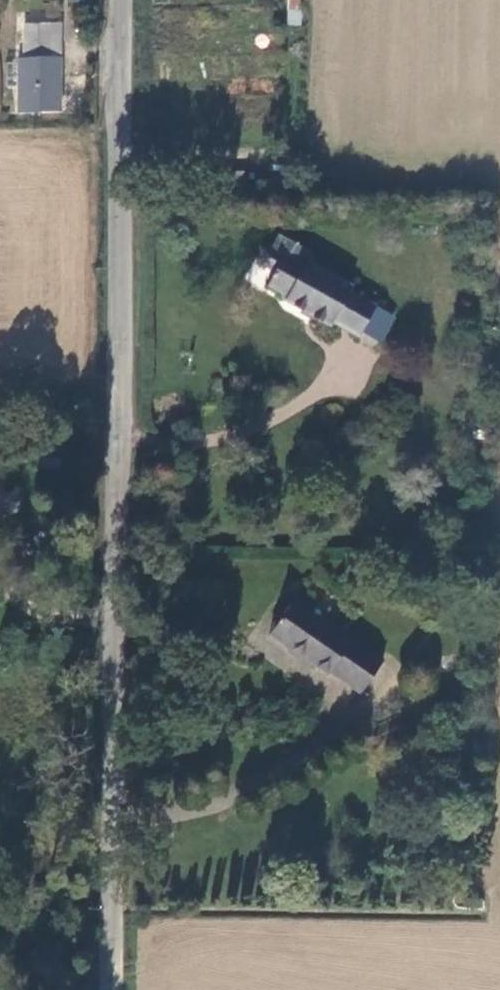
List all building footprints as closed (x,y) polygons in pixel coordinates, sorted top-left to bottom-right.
[(300,24),(298,0),(287,0),(288,25),(300,24)] [(16,114),(62,113),(60,24),(20,25),(21,58),(15,58),(16,114)] [(336,321),(361,335),(377,305),(351,291),(354,286),(307,260),(304,265),(284,254),(293,239),(279,232),(263,263),(275,269),(268,284),(289,295),(286,300),(334,325),(336,321)] [(329,669),(362,691),(384,657),(322,617),(321,619),(291,600),(269,633),(328,671),(329,669)]
